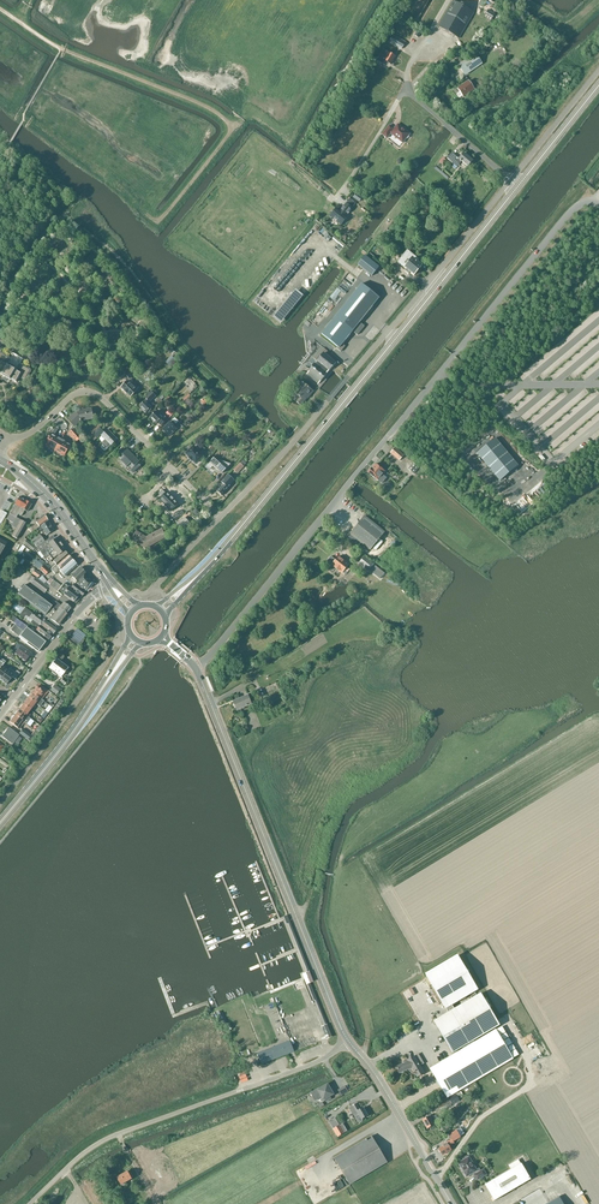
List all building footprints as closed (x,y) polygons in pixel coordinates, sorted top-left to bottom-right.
[(459,39),(474,13),(453,1),(438,27),(459,39)] [(436,10),(428,5),(416,28),(428,35),(435,22),(430,19),(436,10)] [(485,14),(493,19),(495,14),(488,10),(485,14)] [(406,43),(393,35),(389,42),(402,49),(406,43)] [(396,57),(389,53),(383,49),(377,60),(383,64),(384,61),(391,65),(396,57)] [(460,68),(465,75),(478,67),(473,60),(460,68)] [(475,90),(469,81),(457,89),(460,93),(457,95),(459,98),(462,96),(463,97),(475,90)] [(409,135),(410,134),(398,125),(394,129),(389,126),(382,135),(387,139),(391,134),(402,143),(406,138),(408,139),(409,138),(409,137),(409,135)] [(460,159),(459,159),(452,153),(447,159),(457,167),(461,162),(468,167),(473,161),(464,153),(460,159)] [(363,198),(357,193),(354,197),(359,202),(363,198)] [(329,217),(341,226),(348,217),(347,216),(353,208),(346,203),(340,211),(336,208),(329,217)] [(421,266),(412,259),(408,255),(400,264),(405,268),(406,269),(405,271),(408,274),(410,272),(414,275),(421,266)] [(372,276),(379,267),(365,256),(358,264),(372,276)] [(365,326),(360,322),(380,298),(362,284),(321,334),(338,347),(336,348),(341,352),(345,347),(345,346),(343,344),(353,331),(358,335),(365,326)] [(11,358),(9,357),(10,357),(8,356),(3,353),(1,352),(1,353),(0,352),(0,373),(2,374),(2,375),(11,380),(11,379),(16,382),(19,377),(21,378),(26,381),(32,370),(31,369),(29,368),(28,368),(24,366),(24,365),(22,364),(20,363),(23,359),(20,358),(14,366),(11,364),(17,356),(14,354),(11,358)] [(329,371),(336,363),(324,353),(317,361),(309,371),(309,372),(307,375),(318,384),(320,381),(321,381),(327,374),(329,371)] [(129,379),(136,373),(132,369),(126,375),(129,379)] [(131,397),(137,391),(137,390),(139,388),(131,379),(129,382),(128,381),(121,388),(131,397)] [(299,397),(295,401),(301,406),(309,395),(310,396),(313,391),(304,383),(295,394),(299,397)] [(150,410),(151,411),(154,409),(148,403),(149,402),(150,403),(156,396),(151,391),(145,398),(146,400),(140,407),(143,410),(142,411),(145,413),(146,413),(150,410)] [(82,421),(93,419),(91,409),(77,412),(69,419),(76,426),(82,421)] [(174,413),(170,409),(165,414),(169,418),(174,413)] [(150,417),(157,424),(158,423),(161,426),(166,421),(168,419),(164,416),(163,417),(157,411),(150,417)] [(171,423),(163,430),(169,437),(176,429),(179,432),(183,427),(179,423),(179,422),(176,424),(173,421),(172,420),(170,422),(171,423)] [(80,434),(75,428),(68,434),(73,440),(74,439),(79,435),(80,434)] [(97,439),(104,432),(100,428),(93,434),(88,438),(93,443),(97,439)] [(117,440),(108,430),(101,436),(105,440),(103,442),(103,443),(107,447),(109,447),(110,446),(111,446),(117,440)] [(59,437),(58,438),(51,434),(48,440),(49,441),(47,446),(56,451),(62,439),(59,437)] [(65,443),(66,441),(62,439),(56,451),(65,456),(67,452),(69,453),(73,447),(65,443)] [(196,462),(203,455),(194,446),(187,453),(189,455),(188,455),(193,460),(194,460),(196,462)] [(390,453),(399,461),(404,455),(395,447),(390,453)] [(123,448),(116,454),(120,458),(121,457),(124,459),(120,463),(126,469),(130,465),(130,466),(132,468),(130,470),(133,473),(140,466),(137,463),(139,462),(128,450),(126,451),(123,448)] [(231,464),(214,458),(206,467),(211,469),(213,467),(215,469),(215,470),(223,473),(231,464)] [(395,458),(393,460),(402,469),(404,467),(395,458)] [(538,483),(513,458),(497,473),(522,499),(538,483)] [(240,462),(233,470),(238,474),(244,467),(243,466),(246,463),(243,460),(240,463),(240,462)] [(414,474),(419,468),(413,463),(408,469),(414,474)] [(382,484),(387,478),(383,475),(385,472),(376,464),(372,469),(372,468),(368,473),(378,480),(382,484)] [(222,496),(229,488),(234,482),(227,476),(221,482),(224,484),(217,491),(222,496)] [(160,499),(171,511),(178,504),(167,493),(160,499)] [(27,512),(31,505),(30,504),(29,503),(29,502),(27,502),(19,497),(6,519),(13,523),(11,526),(16,529),(12,536),(17,539),(26,524),(16,517),(18,515),(21,516),(25,510),(27,512)] [(200,514),(195,509),(192,513),(197,517),(200,514)] [(31,533),(33,532),(47,521),(45,516),(44,517),(43,516),(36,521),(35,520),(33,521),(30,523),(32,525),(28,528),(31,533)] [(364,516),(350,534),(371,550),(385,532),(364,516)] [(46,536),(53,531),(48,522),(36,530),(38,532),(40,531),(42,534),(44,532),(46,536)] [(188,526),(183,522),(178,526),(183,531),(188,526)] [(159,532),(146,539),(145,538),(145,537),(136,532),(131,540),(146,549),(166,538),(162,529),(158,531),(159,532)] [(55,539),(52,536),(45,542),(40,535),(32,541),(44,557),(51,553),(62,544),(57,538),(55,539)] [(26,540),(23,544),(33,551),(36,547),(30,543),(26,540)] [(47,564),(58,556),(66,549),(62,544),(51,553),(44,557),(43,558),(47,564)] [(56,565),(68,555),(65,551),(49,564),(48,565),(44,562),(41,565),(43,566),(40,569),(46,575),(49,571),(47,570),(51,566),(55,563),(56,565)] [(63,568),(72,560),(68,556),(60,563),(61,563),(58,565),(57,564),(51,570),(55,575),(60,571),(59,570),(62,567),(63,568)] [(349,564),(345,561),(340,556),(336,560),(331,556),(327,561),(332,565),(334,567),(342,573),(349,564)] [(374,564),(365,556),(358,564),(368,572),(374,564)] [(59,570),(60,571),(61,573),(59,575),(63,579),(65,577),(77,566),(73,561),(72,560),(63,568),(62,567),(59,570)] [(41,574),(35,570),(32,568),(29,572),(38,578),(41,574)] [(79,584),(86,575),(80,568),(71,576),(66,581),(70,584),(72,585),(74,582),(76,584),(77,583),(79,584)] [(386,572),(380,579),(383,582),(390,574),(386,572)] [(36,578),(35,579),(31,575),(27,580),(32,584),(44,593),(47,589),(55,595),(57,593),(49,587),(45,584),(38,579),(37,580),(36,578)] [(86,575),(79,584),(79,585),(85,591),(93,582),(86,575)] [(45,584),(49,581),(48,580),(47,581),(42,576),(38,579),(45,584)] [(57,593),(62,586),(53,580),(50,583),(49,581),(45,584),(49,587),(57,593)] [(21,591),(25,585),(21,582),(17,588),(21,591)] [(78,586),(76,584),(74,582),(72,585),(73,586),(70,589),(63,584),(62,586),(57,593),(62,596),(63,594),(73,602),(78,596),(80,598),(85,592),(78,586)] [(67,613),(71,608),(63,603),(61,606),(55,601),(52,605),(26,585),(18,595),(38,610),(36,613),(40,615),(42,613),(57,624),(60,626),(69,615),(67,613)] [(29,618),(32,613),(27,610),(26,610),(25,609),(20,616),(23,618),(25,615),(27,616),(29,618)] [(32,613),(29,618),(32,620),(52,635),(53,634),(57,629),(55,627),(57,624),(42,613),(40,616),(33,612),(32,613)] [(49,640),(52,635),(32,620),(31,623),(36,627),(36,626),(38,627),(36,630),(49,640)] [(38,652),(46,641),(27,627),(24,631),(15,625),(11,630),(19,637),(38,652)] [(77,629),(68,640),(77,647),(85,638),(86,636),(77,629)] [(25,661),(31,654),(20,646),(15,653),(25,661)] [(61,677),(68,668),(56,659),(49,668),(53,671),(52,672),(56,675),(57,674),(61,677)] [(1,680),(10,668),(9,668),(8,670),(2,666),(0,668),(0,680),(1,680)] [(10,668),(1,680),(6,685),(12,677),(15,679),(20,673),(17,671),(15,672),(10,668)] [(56,694),(61,689),(55,685),(51,690),(56,694)] [(42,700),(42,699),(48,691),(43,687),(40,690),(36,687),(32,692),(42,700)] [(266,703),(266,701),(261,689),(255,691),(259,703),(260,703),(261,705),(266,703)] [(44,701),(42,700),(32,692),(28,698),(35,703),(38,705),(40,707),(44,701)] [(237,710),(252,704),(249,696),(234,702),(237,710)] [(30,710),(35,703),(28,698),(23,704),(30,710)] [(60,699),(53,708),(56,710),(63,701),(60,699)] [(28,713),(30,710),(23,704),(19,710),(28,717),(30,715),(28,713)] [(30,719),(28,717),(19,710),(15,715),(24,723),(26,724),(30,719)] [(21,727),(24,723),(15,715),(10,723),(19,730),(21,727)] [(12,745),(19,736),(9,728),(2,737),(12,745)] [(22,729),(19,734),(28,740),(31,736),(22,729)] [(478,990),(475,984),(457,954),(425,974),(448,1013),(434,1021),(453,1053),(462,1048),(463,1050),(431,1069),(447,1097),(513,1058),(519,1055),(502,1027),(475,1043),(471,1035),(496,1020),(481,994),(454,1009),(452,1005),(478,990)] [(290,1041),(258,1053),(262,1064),(294,1052),(290,1041)] [(420,1066),(424,1064),(418,1054),(408,1060),(409,1062),(396,1067),(399,1073),(412,1068),(418,1077),(424,1073),(420,1066)] [(327,1085),(320,1090),(319,1088),(312,1092),(317,1100),(323,1096),(326,1102),(331,1099),(330,1097),(335,1094),(332,1090),(330,1091),(327,1085)] [(433,1105),(435,1107),(434,1108),(438,1114),(459,1101),(455,1095),(441,1104),(440,1102),(433,1105)] [(349,1108),(348,1108),(352,1114),(349,1116),(351,1121),(355,1118),(358,1123),(360,1123),(363,1122),(363,1120),(362,1119),(368,1116),(363,1108),(360,1110),(356,1103),(349,1108)] [(427,1129),(434,1124),(437,1122),(433,1115),(430,1116),(422,1120),(427,1129)] [(333,1129),(337,1137),(347,1132),(342,1123),(340,1125),(333,1129)] [(439,1149),(443,1155),(451,1150),(449,1146),(454,1143),(453,1141),(460,1137),(456,1130),(449,1135),(452,1139),(442,1145),(443,1147),(439,1149)] [(334,1158),(350,1185),(387,1162),(372,1136),(334,1158)] [(473,1174),(474,1175),(473,1175),(477,1181),(487,1175),(484,1169),(481,1170),(479,1168),(477,1169),(469,1156),(468,1157),(466,1156),(462,1158),(462,1160),(458,1163),(466,1178),(473,1174)] [(495,1200),(528,1180),(531,1179),(521,1164),(518,1160),(508,1165),(511,1170),(485,1185),(495,1200)] [(121,1185),(132,1179),(128,1171),(117,1178),(121,1185)]
